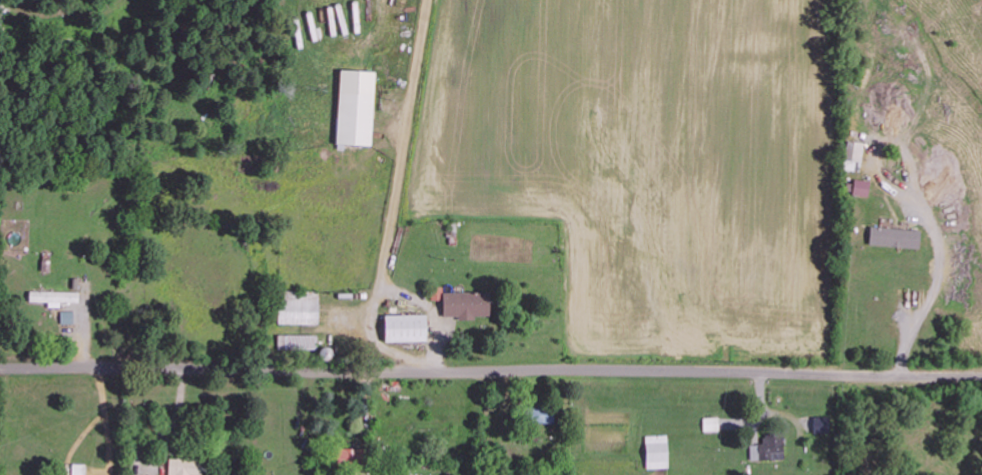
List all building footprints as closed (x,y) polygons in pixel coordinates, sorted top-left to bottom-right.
[(341,145),(376,146),(380,72),(344,70),(341,145)] [(848,161),(865,162),(866,143),(849,142),(848,161)] [(856,196),(872,197),(872,181),(857,180),(856,196)] [(922,248),(922,230),(870,228),(869,247),(922,248)] [(82,293),(33,291),(32,302),(82,303),(82,293)] [(446,317),(460,317),(460,320),(495,319),(494,292),(445,293),(446,317)] [(62,324),(76,324),(76,313),(63,312),(62,324)] [(431,315),(389,316),(390,343),(431,342),(431,315)] [(705,432),(721,431),(721,418),(704,418),(705,432)] [(753,460),(785,459),(784,434),(765,435),(765,446),(753,446),(753,460)] [(648,469),(671,469),(670,436),(648,436),(648,469)] [(206,461),(173,460),(172,474),(206,474),(206,461)]
